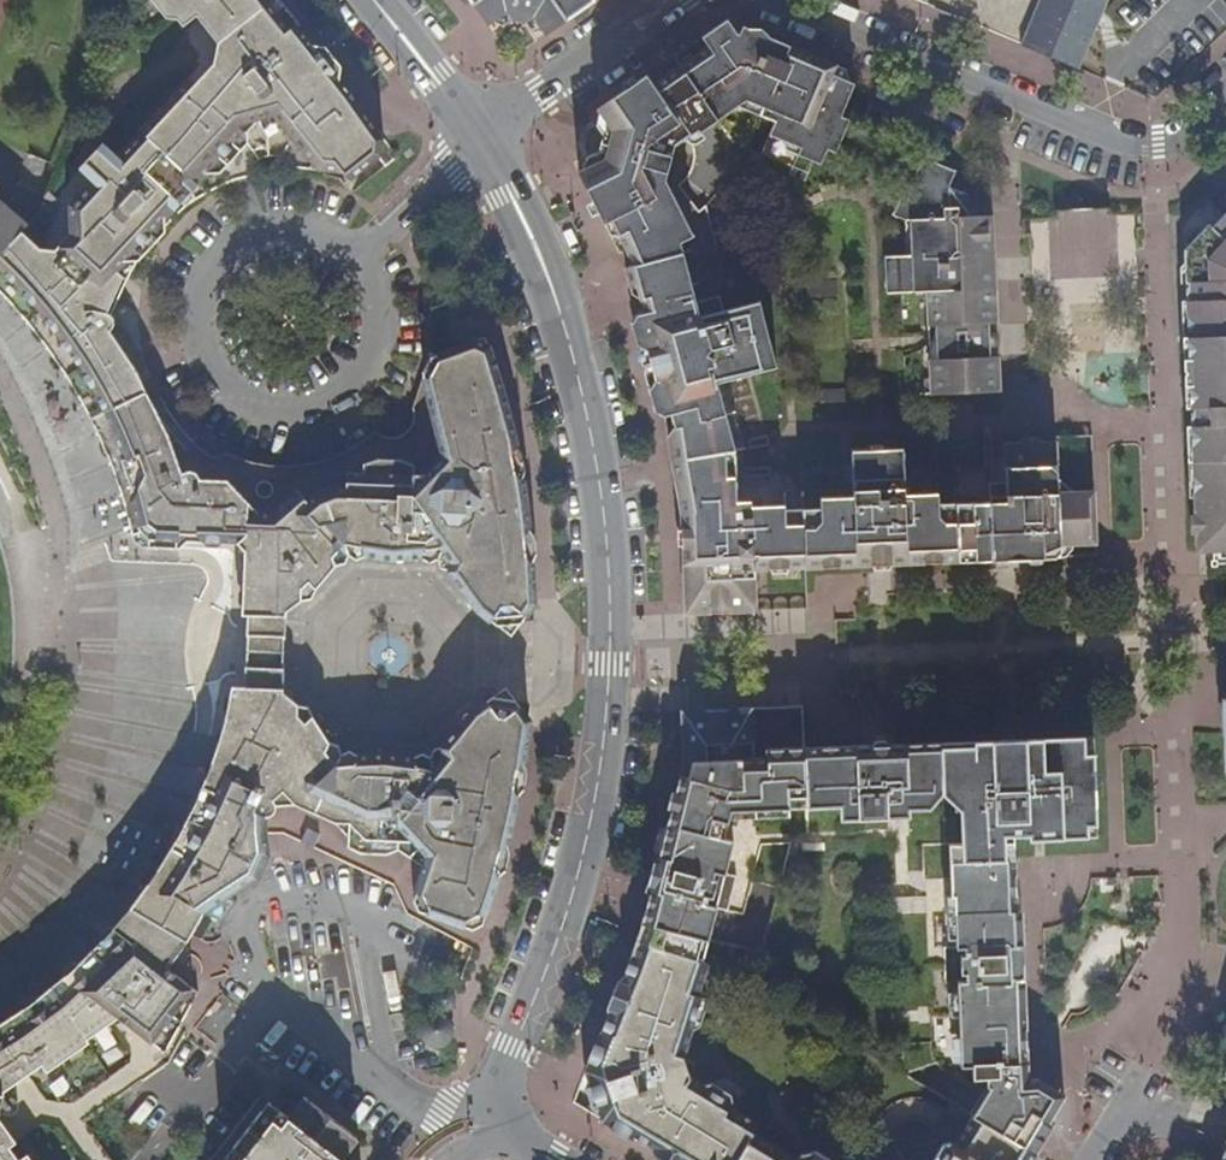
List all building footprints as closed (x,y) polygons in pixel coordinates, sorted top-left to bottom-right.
[(93,181),(70,205),(71,234),(60,245),(66,253),(62,256),(61,267),(50,267),(47,252),(49,251),(39,249),(22,232),(0,255),(0,266),(10,275),(33,300),(46,315),(72,353),(88,378),(103,403),(142,384),(136,372),(109,332),(116,329),(118,319),(112,315),(106,312),(127,268),(141,248),(175,211),(194,197),(205,189),(222,182),(232,177),(251,172),(259,162),(275,157),(286,163),(310,166),(323,167),(346,174),(350,181),(380,157),(383,140),(367,117),(329,66),(310,81),(304,74),(313,67),(316,50),(276,0),(150,0),(167,20),(178,20),(182,26),(196,15),(218,44),(214,65),(194,87),(187,79),(117,155),(104,143),(81,169),(93,181)] [(488,27),(504,13),(521,15),(522,0),(467,0),(488,27)] [(521,15),(527,15),(533,16),(534,0),(522,0),(521,15)] [(533,16),(548,36),(597,1),(596,0),(534,0),(533,16)] [(1079,70),(1101,18),(1108,0),(916,0),(942,11),(1079,70)] [(699,38),(700,40),(726,23),(741,30),(771,43),(834,69),(835,64),(752,31),(725,20),(699,38)] [(726,23),(700,40),(704,47),(679,65),(716,120),(744,103),(776,116),(768,136),(797,148),(795,156),(819,166),(826,150),(835,154),(849,119),(841,117),(854,85),(830,75),(834,69),(771,43),(765,56),(752,58),(744,55),(736,40),(741,30),(726,23)] [(765,56),(771,43),(741,30),(736,40),(744,55),(752,58),(765,56)] [(310,81),(329,66),(317,52),(316,50),(313,67),(304,74),(310,81)] [(679,65),(650,85),(688,138),(716,120),(679,65)] [(596,109),(597,112),(646,78),(644,75),(596,109)] [(694,616),(755,614),(753,570),(805,570),(872,567),(871,537),(886,536),(887,566),(947,564),(946,528),(963,527),(964,563),(1060,559),(1059,546),(1084,546),(1084,533),(1094,533),(1092,491),(1073,493),(1056,477),(1055,442),(1002,443),(1003,484),(1004,495),(988,495),(988,502),(939,504),(938,493),(903,495),(902,449),(850,451),(851,497),(818,498),(818,509),(785,510),(784,504),(752,506),(752,501),(737,501),(736,479),(742,479),(742,449),(724,379),(773,367),(758,302),(723,312),(717,296),(695,302),(680,242),(676,224),(684,220),(664,180),(673,148),(688,138),(650,85),(646,78),(597,112),(611,131),(608,146),(632,153),(628,167),(604,160),(587,177),(602,225),(611,222),(627,260),(634,276),(642,313),(636,315),(645,352),(652,351),(655,363),(686,356),(690,370),(652,382),(678,471),(678,514),(690,514),(691,529),(726,527),(727,544),(692,548),(694,616)] [(606,153),(604,160),(628,167),(632,153),(608,146),(606,153)] [(935,395),(1000,392),(998,356),(982,357),(982,354),(972,354),(972,327),(982,327),(982,323),(996,323),(993,238),(987,239),(985,216),(968,217),(967,193),(948,187),(954,171),(921,156),(911,179),(907,177),(897,199),(929,214),(929,221),(905,222),(905,257),(883,257),(885,296),(931,294),(931,308),(925,308),(925,327),(933,327),(935,359),(928,358),(928,379),(935,379),(935,395)] [(891,215),(905,222),(929,221),(929,214),(897,199),(894,208),(891,215)] [(22,232),(22,231),(25,228),(0,205),(0,255),(22,232)] [(1030,280),(1118,278),(1117,210),(1028,212),(1030,280)] [(1200,554),(1211,553),(1225,552),(1225,567),(1225,217),(1221,214),(1183,256),(1183,265),(1188,268),(1188,276),(1187,286),(1183,290),(1187,386),(1198,391),(1198,404),(1192,406),(1192,414),(1189,420),(1195,553),(1200,554)] [(676,224),(680,242),(692,236),(684,220),(676,224)] [(56,249),(49,251),(47,252),(50,267),(61,267),(62,256),(66,253),(60,245),(56,249)] [(21,316),(31,328),(52,355),(73,387),(86,410),(103,403),(88,378),(72,353),(46,315),(33,300),(10,275),(0,266),(0,293),(21,316)] [(837,280),(806,282),(808,300),(838,298),(837,280)] [(356,531),(361,549),(363,568),(390,566),(420,558),(426,544),(427,526),(444,527),(444,547),(454,563),(450,572),(496,627),(520,624),(533,601),(530,541),(526,513),(520,469),(507,412),(497,377),(485,339),(428,357),(422,377),(412,406),(414,417),(413,425),(408,430),(403,435),(395,438),(389,438),(379,435),(368,445),(360,452),(340,462),(341,494),(359,511),(356,531)] [(645,352),(652,382),(690,370),(686,356),(655,363),(652,351),(645,352)] [(103,403),(86,410),(95,426),(111,419),(151,400),(142,384),(103,403)] [(1198,391),(1187,386),(1188,398),(1189,420),(1192,414),(1192,406),(1198,404),(1198,391)] [(848,390),(818,390),(818,404),(848,403),(848,390)] [(245,540),(242,616),(248,616),(287,612),(309,596),(318,587),(336,566),(332,557),(309,528),(311,498),(301,490),(275,514),(248,513),(248,503),(239,490),(232,490),(232,470),(213,459),(194,442),(187,448),(179,441),(170,442),(151,400),(111,419),(125,448),(137,484),(142,515),(158,537),(178,538),(245,540)] [(111,419),(95,426),(114,473),(127,509),(131,530),(152,548),(179,550),(178,538),(158,537),(142,515),(137,484),(125,448),(111,419)] [(230,455),(218,457),(231,463),(241,467),(252,470),(266,472),(286,474),(302,473),(315,470),(328,467),(340,462),(360,452),(368,445),(379,435),(375,432),(356,446),(341,454),(326,460),(312,463),(296,464),(277,464),(249,462),(230,455)] [(194,440),(194,442),(213,459),(232,470),(232,490),(239,490),(248,503),(248,513),(275,514),(301,490),(311,498),(309,528),(332,557),(345,546),(361,549),(356,531),(359,511),(341,494),(340,462),(328,467),(315,470),(302,473),(286,474),(266,472),(252,470),(241,467),(231,463),(218,457),(209,451),(194,440)] [(1004,495),(1003,484),(988,484),(988,495),(1004,495)] [(682,617),(694,616),(692,548),(727,544),(726,527),(691,529),(690,514),(678,514),(678,534),(680,554),(682,617)] [(427,526),(426,544),(444,547),(444,527),(427,526)] [(946,528),(947,564),(964,563),(963,527),(946,528)] [(871,537),(872,567),(887,566),(886,536),(871,537)] [(246,650),(244,688),(282,693),(285,652),(287,612),(248,616),(246,650)] [(134,902),(136,903),(189,936),(201,917),(223,923),(236,902),(229,895),(248,884),(260,879),(268,858),(266,848),(264,833),(300,806),(301,772),(324,749),(329,743),(311,717),(282,693),(244,688),(233,687),(225,723),(209,773),(185,826),(171,851),(157,874),(134,902)] [(391,885),(414,904),(419,908),(418,911),(473,930),(482,924),(496,885),(510,834),(516,808),(520,782),(524,754),(529,721),(514,702),(494,698),(464,723),(443,747),(445,756),(434,772),(415,768),(414,758),(390,754),(359,756),(352,766),(336,767),(314,784),(324,789),(302,843),(391,885)] [(802,707),(750,708),(750,718),(693,721),(693,764),(687,780),(734,791),(754,791),(755,812),(789,810),(808,808),(807,749),(803,750),(802,707)] [(750,708),(678,711),(680,722),(683,764),(667,825),(674,828),(684,794),(731,808),(755,812),(754,791),(734,791),(687,780),(693,764),(693,721),(750,718),(750,708)] [(1094,736),(898,745),(897,755),(887,756),(888,779),(874,780),(874,762),(855,763),(854,747),(807,749),(808,808),(838,806),(839,821),(887,819),(887,804),(908,803),(908,810),(930,809),(943,795),(961,811),(961,844),(948,844),(949,879),(997,878),(996,837),(1013,836),(1028,836),(1029,841),(1097,839),(1094,736)] [(898,745),(854,747),(855,763),(874,762),(874,780),(888,779),(887,756),(897,755),(898,745)] [(336,767),(324,749),(301,772),(300,806),(264,833),(274,832),(302,843),(324,789),(314,784),(336,767)] [(674,828),(667,825),(650,893),(688,903),(677,933),(642,923),(637,940),(703,962),(715,910),(727,912),(736,877),(726,874),(733,843),(722,840),(727,821),(731,808),(684,794),(674,828)] [(887,804),(887,819),(908,818),(908,810),(908,803),(887,804)] [(755,812),(731,808),(727,821),(789,818),(789,810),(755,812)] [(944,897),(944,915),(954,914),(1016,913),(1013,836),(996,837),(997,878),(949,879),(950,897),(944,897)] [(414,904),(391,885),(407,916),(414,904)] [(688,903),(650,893),(642,923),(677,933),(688,903)] [(136,903),(125,917),(180,953),(188,939),(189,936),(136,903)] [(954,949),(945,949),(942,949),(944,983),(947,983),(957,983),(958,1017),(960,1068),(972,1068),(973,1079),(986,1079),(986,1093),(971,1117),(1010,1141),(1027,1111),(1038,1117),(1055,1090),(1037,1080),(1026,1082),(1027,1074),(1021,913),(1016,913),(954,914),(954,949)] [(954,914),(944,915),(945,949),(954,949),(954,914)] [(88,1046),(87,1040),(108,1026),(112,1017),(113,1015),(164,1054),(197,995),(197,994),(166,970),(180,953),(125,917),(98,948),(78,966),(65,978),(39,1000),(7,1020),(0,1025),(0,1116),(9,1108),(2,1097),(4,1092),(19,1082),(30,1075),(21,1067),(29,1056),(33,1055),(43,1067),(49,1073),(88,1046)] [(650,1152),(662,1158),(704,1087),(691,1077),(682,1056),(692,1032),(700,1026),(707,1005),(698,995),(709,964),(703,962),(637,940),(633,939),(585,1073),(599,1122),(632,1141),(634,1138),(649,1146),(650,1152)] [(957,983),(947,983),(948,1017),(958,1017),(957,983)] [(452,1022),(447,1018),(442,1015),(436,1015),(430,1017),(425,1020),(422,1025),(420,1031),(421,1037),(423,1043),(427,1047),(432,1049),(437,1050),(443,1050),(448,1047),(452,1043),(455,1038),(455,1033),(454,1027),(452,1022)] [(30,1075),(43,1067),(33,1055),(29,1056),(21,1067),(30,1075)] [(664,1159),(681,1159),(713,1105),(725,1104),(731,1111),(734,1104),(731,1096),(713,1084),(704,1087),(662,1158),(664,1159)] [(1029,1152),(1036,1156),(1054,1126),(1047,1122),(1064,1096),(1055,1090),(1038,1117),(1027,1111),(1010,1141),(1029,1152)] [(359,1139),(305,1097),(288,1119),(270,1103),(228,1156),(232,1159),(343,1159),(359,1139)] [(754,1134),(758,1125),(731,1111),(725,1104),(713,1105),(681,1159),(795,1159),(754,1134)] [(1029,1152),(1010,1141),(971,1117),(964,1128),(1022,1159),(1024,1159),(1029,1152)] [(0,1121),(0,1141),(2,1144),(0,1145),(0,1155),(0,1156),(0,1159),(18,1159),(10,1149),(17,1145),(12,1138),(0,1121)] [(979,1159),(1022,1159),(964,1128),(953,1145),(979,1159)] [(953,1145),(947,1147),(939,1159),(979,1159),(953,1145)] [(817,1150),(802,1154),(798,1159),(831,1159),(817,1150)] [(1036,1156),(1029,1152),(1024,1159),(1034,1159),(1036,1156)]
